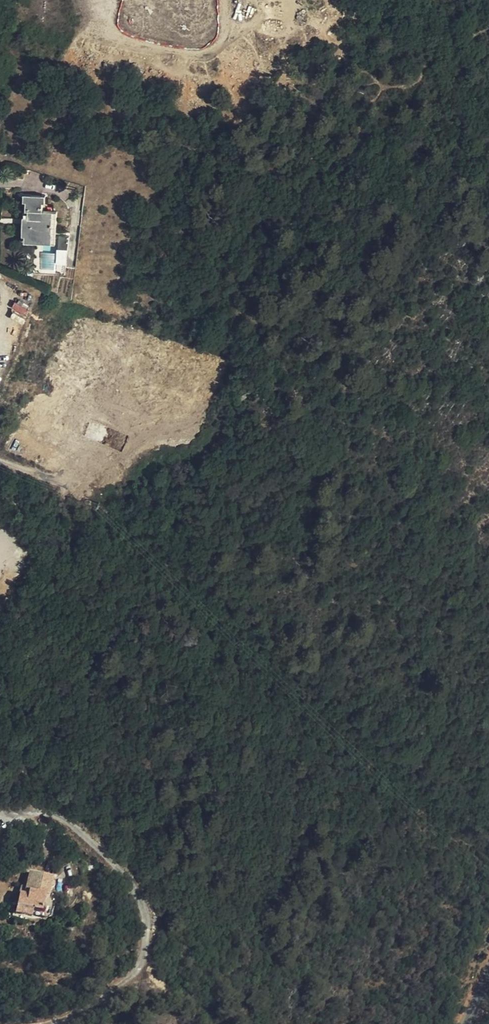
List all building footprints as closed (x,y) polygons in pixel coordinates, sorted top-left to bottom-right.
[(46,195),(26,194),(26,211),(29,211),(28,224),(26,224),(25,236),(52,237),(53,211),(43,211),(43,202),(45,202),(46,195)] [(60,235),(59,249),(69,250),(70,236),(60,235)] [(31,872),(27,887),(25,895),(21,894),(18,906),(35,910),(44,912),(47,896),(50,897),(54,878),(31,872)] [(35,910),(18,906),(16,914),(33,918),(35,910)] [(40,941),(38,929),(24,932),(26,944),(40,941)]
